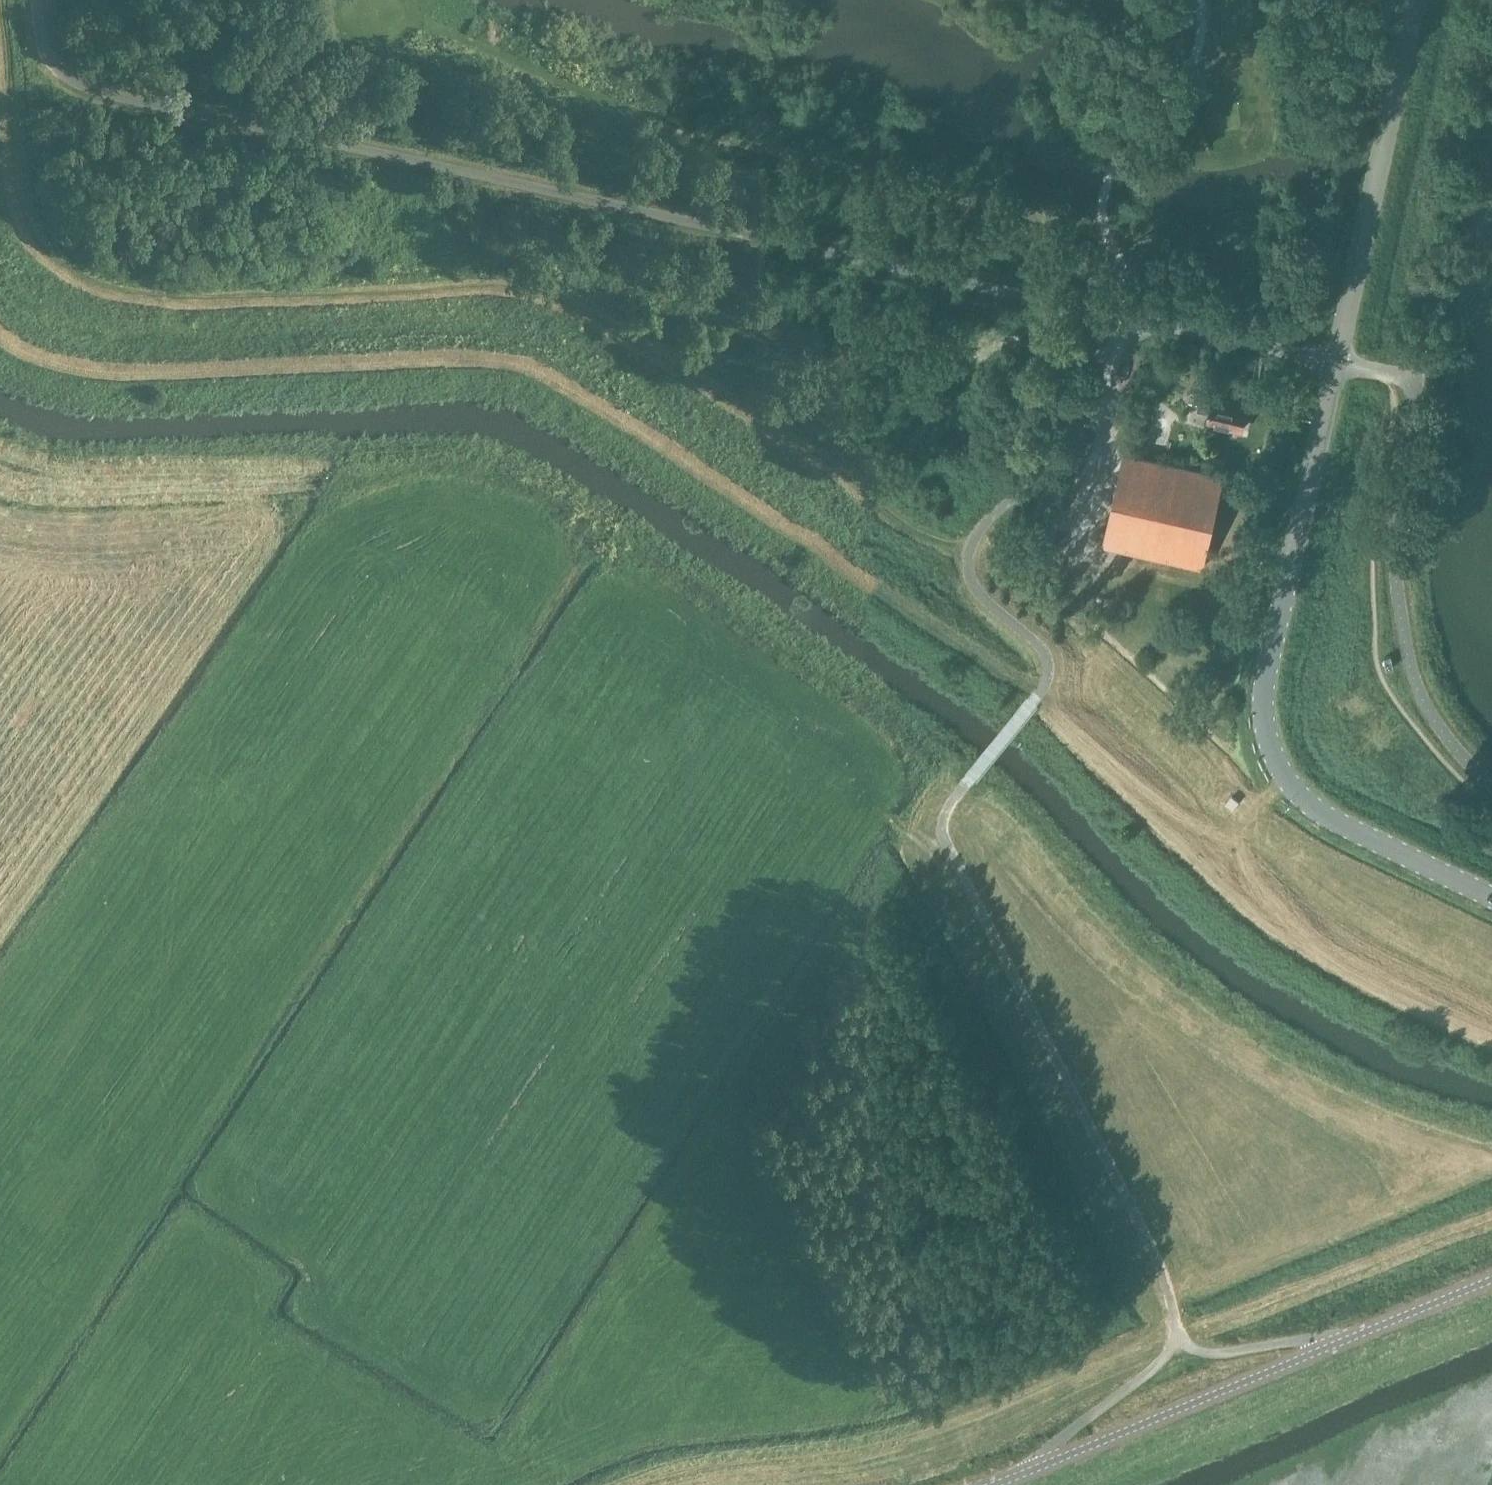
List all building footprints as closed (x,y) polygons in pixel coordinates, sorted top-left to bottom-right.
[(1208,413),(1206,420),(1242,428),(1247,404),(1226,400),(1227,399),(1191,391),(1189,402),(1198,404),(1197,410),(1208,413)] [(1123,451),(1102,543),(1203,567),(1223,474),(1123,451)] [(1384,660),(1386,673),(1395,671),(1393,664),(1392,659),(1392,658),(1384,660)]
